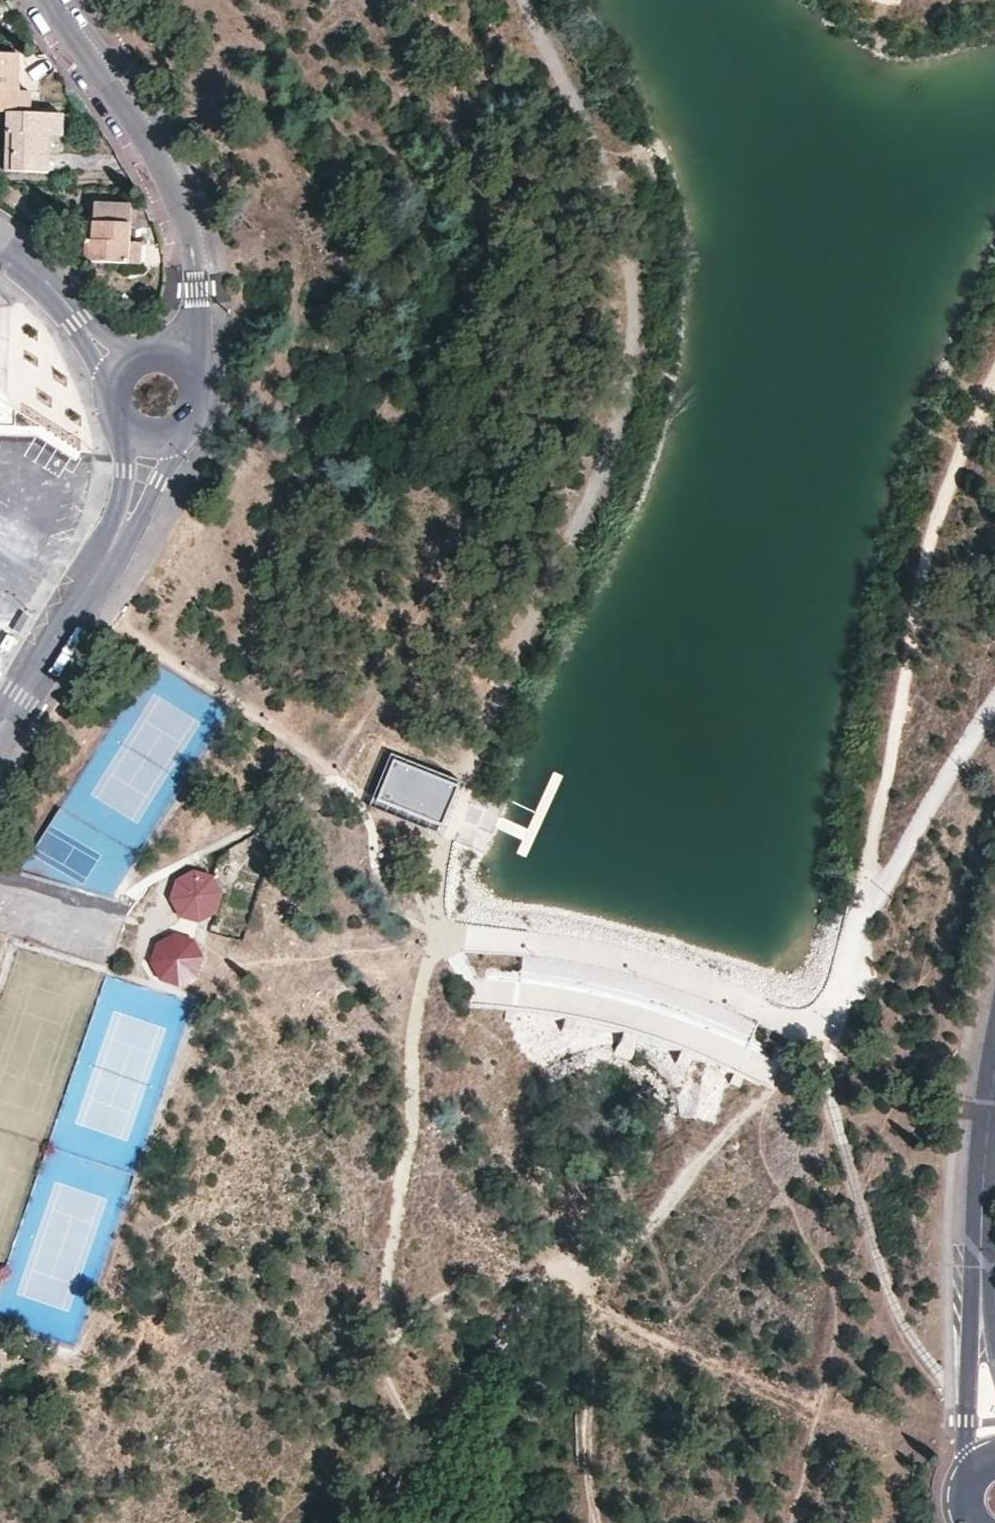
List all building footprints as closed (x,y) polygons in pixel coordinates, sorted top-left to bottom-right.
[(20,91),(21,54),(0,53),(0,111),(6,111),(19,112),(20,91)] [(19,112),(30,112),(30,92),(20,91),(19,112)] [(47,133),(48,113),(30,112),(19,112),(6,111),(5,132),(11,133),(10,150),(4,150),(3,168),(44,171),(47,133)] [(61,113),(48,113),(47,133),(59,134),(61,113)] [(129,225),(130,206),(93,205),(93,223),(129,225)] [(128,264),(129,244),(129,225),(93,223),(92,240),(91,241),(90,241),(87,241),(86,262),(128,264)] [(140,245),(129,244),(128,264),(139,265),(141,246),(140,245)] [(462,788),(399,758),(381,796),(443,826),(462,788)] [(213,919),(220,900),(213,882),(196,875),(180,883),(171,903),(178,920),(194,928),(213,919)] [(190,983),(196,965),(188,946),(172,940),(155,948),(148,967),(155,983),(173,990),(190,983)]
